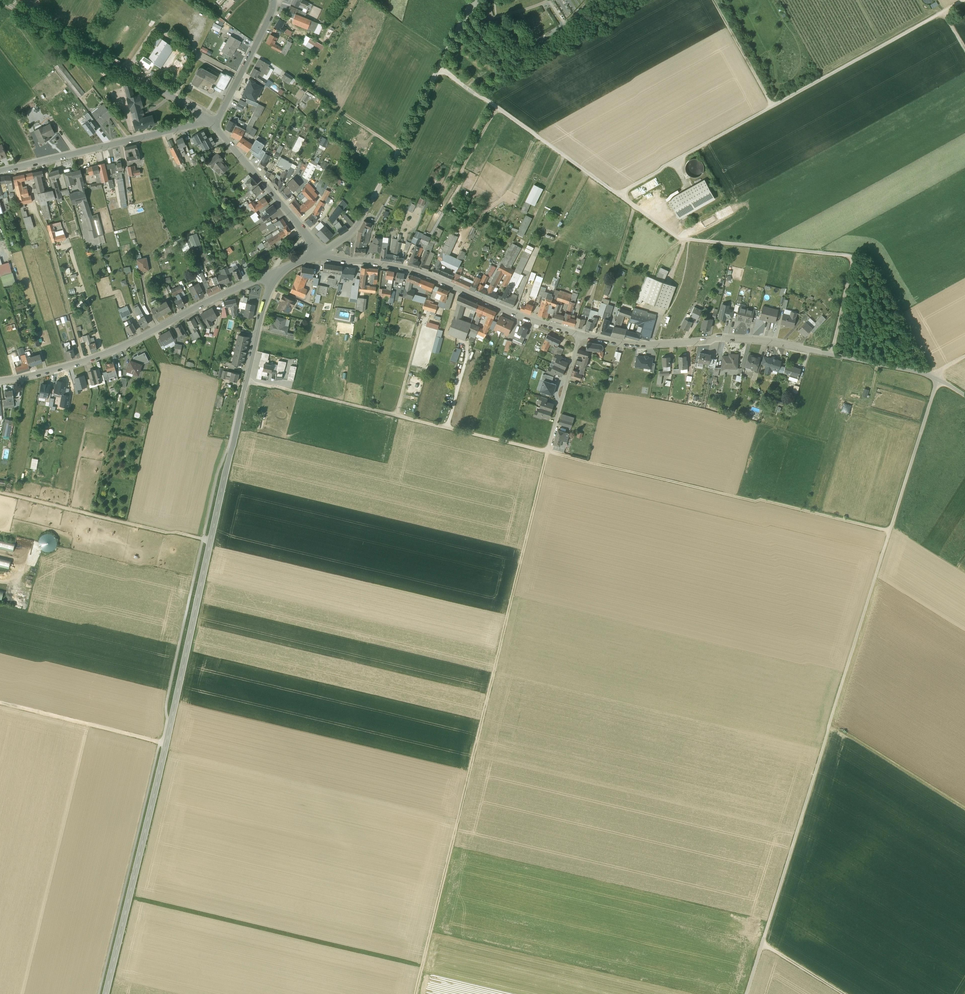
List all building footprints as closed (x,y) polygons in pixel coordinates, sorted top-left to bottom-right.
[(299,15),(295,13),(293,17),(291,21),(307,28),(307,27),(311,19),(299,15)] [(291,29),(282,24),(284,21),(279,17),(274,26),(275,26),(283,31),(289,35),(292,30),(291,29)] [(307,27),(314,29),(317,22),(311,19),(307,27)] [(324,25),(317,22),(314,29),(321,31),(324,25)] [(277,37),(270,34),(266,42),(272,45),(271,47),(280,52),(280,51),(282,48),(278,46),(273,43),(277,37)] [(321,49),(324,45),(310,37),(305,34),(301,42),(301,43),(311,48),(313,44),(321,49)] [(230,35),(221,50),(230,55),(235,45),(237,46),(240,41),(230,35)] [(173,47),(158,36),(153,42),(157,45),(148,58),(154,62),(160,66),(163,62),(162,62),(170,50),(171,51),(173,47)] [(285,43),(282,49),(282,48),(280,51),(285,54),(290,45),(285,43)] [(148,58),(143,55),(138,62),(148,68),(150,64),(152,65),(153,62),(153,63),(154,62),(148,58)] [(267,63),(259,59),(254,67),(259,70),(256,77),(261,82),(264,83),(266,80),(262,77),(264,73),(266,75),(270,67),(268,66),(268,64),(267,63)] [(84,92),(60,62),(56,65),(80,96),(84,92)] [(220,73),(208,66),(206,69),(203,67),(201,67),(200,67),(198,68),(197,69),(195,73),(196,73),(191,82),(193,83),(193,84),(195,85),(196,85),(196,84),(212,93),(214,89),(214,88),(212,87),(213,86),(214,86),(215,85),(219,77),(219,76),(220,73)] [(254,67),(250,74),(256,77),(259,70),(254,67)] [(292,76),(285,71),(281,78),(288,83),(292,76)] [(214,86),(223,90),(231,76),(226,73),(225,74),(221,72),(220,73),(219,76),(219,77),(215,85),(214,86)] [(273,82),(267,78),(266,80),(264,83),(265,85),(269,87),(273,82)] [(250,79),(242,94),(246,97),(247,96),(255,100),(261,87),(262,86),(259,85),(254,82),(254,81),(250,79)] [(130,84),(125,86),(128,97),(133,96),(130,84)] [(133,96),(128,97),(127,97),(130,107),(134,119),(144,117),(143,116),(143,113),(143,111),(143,110),(142,110),(141,107),(143,107),(142,104),(139,94),(133,96)] [(254,111),(247,124),(252,127),(263,105),(258,102),(256,106),(254,111)] [(103,103),(92,112),(101,123),(112,114),(103,103)] [(93,119),(88,112),(84,115),(88,120),(90,121),(91,120),(91,121),(93,119)] [(144,117),(134,119),(133,119),(135,129),(143,126),(145,125),(145,126),(155,123),(152,114),(143,116),(144,117)] [(236,123),(229,119),(225,128),(232,131),(235,125),(236,123)] [(96,130),(95,129),(96,128),(91,121),(91,120),(90,121),(88,120),(82,125),(90,135),(96,130)] [(43,125),(35,129),(41,142),(46,139),(45,137),(54,132),(50,123),(43,126),(43,125)] [(252,127),(247,124),(244,128),(245,129),(245,130),(248,132),(247,134),(252,138),(257,129),(252,127)] [(240,128),(235,125),(232,131),(230,135),(235,137),(234,140),(237,142),(241,136),(245,129),(242,127),(241,127),(240,128)] [(207,138),(203,130),(191,137),(195,144),(199,142),(207,138)] [(304,137),(298,134),(291,149),(298,151),(304,137)] [(182,136),(175,139),(179,147),(180,151),(184,149),(182,146),(185,144),(182,136)] [(210,136),(207,138),(199,142),(203,150),(215,143),(210,136)] [(252,144),(241,136),(237,142),(236,143),(247,151),(248,149),(250,147),(252,144)] [(252,144),(250,147),(258,153),(261,148),(263,144),(255,138),(252,144)] [(136,143),(124,146),(125,152),(128,152),(127,150),(132,149),(135,155),(139,154),(136,143)] [(174,145),(170,147),(175,158),(180,156),(175,144),(174,145)] [(251,153),(261,160),(265,151),(261,148),(258,153),(250,147),(248,149),(252,151),(251,153)] [(261,160),(258,165),(263,167),(266,162),(265,162),(269,154),(269,155),(270,153),(266,150),(265,151),(261,160)] [(217,153),(207,161),(212,166),(219,174),(220,173),(221,174),(222,173),(221,172),(222,171),(222,170),(227,166),(221,159),(222,158),(217,153)] [(180,156),(175,158),(179,165),(184,163),(180,156)] [(280,156),(279,159),(276,164),(283,169),(287,171),(290,166),(292,162),(280,156)] [(322,159),(320,164),(324,167),(328,159),(325,157),(323,160),(322,159)] [(120,159),(117,160),(116,161),(117,164),(115,164),(116,172),(117,178),(122,177),(121,172),(123,172),(123,168),(123,164),(121,165),(121,160),(120,159)] [(309,161),(301,175),(309,179),(316,164),(309,161)] [(693,173),(692,177),(701,178),(704,163),(692,161),(691,166),(688,165),(687,172),(693,173)] [(104,162),(98,164),(101,177),(101,179),(101,181),(105,180),(105,181),(105,180),(108,180),(108,179),(105,169),(104,162)] [(114,162),(106,164),(106,167),(106,168),(107,173),(114,172),(115,173),(116,172),(115,164),(114,162)] [(98,164),(97,164),(87,166),(89,174),(95,172),(97,179),(98,178),(98,179),(101,179),(101,177),(98,164)] [(133,165),(127,166),(129,175),(140,173),(139,168),(135,169),(135,168),(134,168),(133,165)] [(294,168),(290,166),(287,171),(285,176),(288,177),(294,168)] [(58,169),(49,172),(53,185),(57,184),(55,180),(56,180),(55,176),(60,174),(58,169)] [(80,169),(71,171),(72,176),(76,175),(78,183),(83,181),(80,169)] [(287,171),(283,169),(277,181),(274,178),(271,181),(278,189),(281,183),(285,176),(287,171)] [(42,170),(32,172),(33,177),(34,176),(35,184),(41,182),(40,175),(43,174),(42,170)] [(71,171),(64,173),(67,185),(74,183),(72,176),(71,171)] [(32,172),(13,176),(14,181),(19,179),(33,177),(32,172)] [(295,175),(287,182),(288,183),(292,187),(293,188),(298,184),(301,181),(295,175)] [(0,177),(0,183),(5,182),(8,182),(9,190),(13,189),(12,181),(10,176),(4,176),(0,177)] [(257,183),(251,176),(245,182),(247,184),(251,188),(257,183)] [(122,177),(117,178),(121,207),(127,206),(122,177)] [(312,183),(309,179),(306,183),(311,188),(315,184),(313,182),(312,183)] [(704,182),(669,202),(680,220),(715,200),(704,182)] [(280,191),(286,198),(290,194),(288,191),(292,187),(288,183),(285,186),(280,191)] [(57,184),(53,185),(56,198),(61,197),(57,184)] [(242,189),(245,193),(248,190),(250,189),(251,188),(247,184),(242,189)] [(258,184),(252,190),(254,192),(251,194),(252,195),(253,197),(256,195),(263,189),(258,184)] [(543,188),(534,184),(532,188),(541,193),(543,188)] [(21,186),(16,187),(18,197),(26,195),(29,195),(28,190),(27,189),(27,187),(21,188),(21,186)] [(42,186),(36,187),(39,197),(50,195),(54,194),(52,189),(43,191),(42,186)] [(242,189),(239,186),(236,188),(242,195),(245,193),(242,189)] [(305,186),(301,190),(304,193),(307,197),(311,192),(315,197),(317,194),(311,188),(309,190),(305,186)] [(325,188),(323,192),(324,192),(322,196),(320,200),(323,202),(329,190),(325,188)] [(541,193),(532,188),(526,201),(534,206),(541,193)] [(80,190),(73,192),(69,193),(72,203),(75,202),(80,201),(87,200),(84,189),(80,190)] [(245,193),(242,195),(245,198),(249,195),(251,193),(248,190),(245,193)] [(18,197),(19,204),(24,202),(32,200),(30,194),(29,195),(26,195),(18,197)] [(297,194),(289,203),(299,215),(313,203),(311,201),(308,198),(303,202),(299,197),(297,194)] [(259,202),(255,204),(251,206),(252,208),(254,211),(267,202),(264,197),(258,201),(259,202)] [(319,199),(312,212),(317,215),(324,202),(323,202),(320,200),(319,199)] [(87,200),(80,201),(85,216),(86,216),(90,230),(95,228),(94,222),(92,217),(91,214),(87,200)] [(249,202),(246,204),(250,210),(252,208),(251,206),(255,204),(252,200),(249,202)] [(340,201),(328,217),(332,222),(333,220),(345,206),(340,201)] [(24,202),(19,204),(23,217),(27,215),(24,202)] [(47,203),(42,204),(45,214),(46,218),(50,217),(47,203)] [(273,204),(265,209),(267,212),(270,215),(273,213),(272,212),(276,209),(273,204)] [(312,212),(304,219),(310,226),(317,219),(315,217),(317,215),(312,212)] [(98,216),(92,217),(94,222),(95,228),(97,235),(103,234),(98,216)] [(523,237),(532,219),(526,216),(517,234),(523,237)] [(27,231),(34,229),(31,217),(24,218),(26,228),(27,231)] [(348,217),(348,218),(346,220),(351,226),(354,223),(348,217)] [(277,220),(267,225),(267,227),(269,229),(277,225),(279,223),(277,220)] [(290,230),(284,221),(279,223),(277,225),(281,230),(277,233),(280,237),(290,230)] [(52,223),(48,224),(53,241),(60,239),(59,234),(55,235),(53,225),(52,223)] [(341,227),(337,229),(340,233),(348,228),(345,224),(341,227)] [(324,225),(316,232),(325,241),(332,234),(324,225)] [(442,230),(437,227),(433,234),(438,237),(442,230)] [(95,228),(90,230),(88,230),(90,237),(97,235),(95,228)] [(421,239),(420,242),(423,243),(428,245),(428,244),(431,238),(427,236),(428,233),(425,232),(423,234),(421,239)] [(277,233),(267,240),(270,244),(280,237),(277,233)] [(456,237),(450,234),(447,240),(451,242),(453,243),(456,237)] [(382,240),(374,239),(374,243),(373,252),(374,252),(374,251),(381,252),(382,244),(382,240)] [(267,240),(263,242),(265,246),(264,247),(265,248),(267,250),(267,249),(268,250),(272,247),(270,244),(267,240)] [(447,240),(442,252),(445,253),(447,250),(451,242),(447,240)] [(360,244),(355,243),(355,247),(354,247),(354,253),(365,255),(366,250),(359,249),(360,248),(361,247),(361,243),(360,243),(360,244)] [(419,243),(417,243),(416,245),(411,255),(416,257),(420,248),(421,247),(418,246),(419,243)] [(511,269),(521,248),(512,243),(501,264),(511,269)] [(533,248),(528,245),(522,256),(528,259),(531,254),(530,254),(533,248)] [(394,254),(392,261),(402,263),(404,259),(398,257),(400,247),(396,246),(395,247),(394,254)] [(416,257),(411,255),(407,264),(418,267),(420,262),(416,261),(417,259),(419,259),(423,249),(420,248),(416,257)] [(420,262),(418,267),(422,269),(428,271),(430,267),(425,265),(426,264),(425,264),(430,252),(426,250),(425,250),(426,250),(420,262)] [(466,252),(462,250),(458,259),(462,261),(466,252)] [(442,252),(439,257),(451,262),(453,257),(445,253),(442,252)] [(146,256),(136,258),(139,271),(149,269),(146,256)] [(528,259),(522,256),(515,271),(521,274),(528,259)] [(451,262),(439,257),(437,261),(442,263),(449,267),(451,262)] [(458,259),(453,257),(451,262),(449,267),(457,270),(458,268),(459,266),(462,261),(458,259)] [(0,264),(0,275),(1,275),(12,272),(9,261),(0,264)] [(442,263),(437,261),(434,268),(432,272),(449,279),(451,275),(440,270),(440,269),(439,269),(442,263)] [(493,266),(487,275),(489,276),(491,278),(492,276),(491,276),(497,265),(492,262),(491,264),(493,266)] [(341,265),(330,263),(329,271),(337,272),(341,272),(341,266),(341,265)] [(238,268),(237,264),(233,265),(235,269),(232,270),(235,278),(242,276),(239,268),(238,268)] [(511,269),(501,264),(498,269),(498,270),(503,272),(507,274),(511,276),(514,270),(511,269)] [(313,268),(301,266),(300,274),(307,275),(312,276),(313,268)] [(341,272),(339,276),(352,279),(355,269),(341,266),(341,272)] [(378,269),(371,268),(362,267),(360,282),(364,282),(365,273),(370,274),(371,274),(377,274),(378,269)] [(668,271),(661,268),(655,279),(663,282),(668,271)] [(394,272),(387,270),(385,278),(388,279),(387,287),(391,288),(392,279),(394,272)] [(498,270),(490,284),(494,286),(495,287),(503,272),(498,270)] [(12,272),(1,275),(4,285),(15,282),(12,271),(12,272)] [(225,271),(221,273),(222,274),(216,276),(217,279),(219,284),(229,280),(227,275),(225,271)] [(521,274),(515,271),(508,284),(512,286),(514,287),(521,274)] [(404,274),(397,272),(395,281),(399,281),(398,285),(401,286),(402,282),(404,274)] [(460,275),(456,272),(454,276),(452,281),(464,286),(466,282),(458,278),(460,275)] [(297,273),(290,290),(303,296),(306,288),(302,286),(305,277),(306,278),(307,275),(300,274),(297,273)] [(485,274),(480,283),(484,285),(489,276),(485,274)] [(421,279),(408,275),(405,289),(410,290),(411,282),(423,286),(424,280),(421,279)] [(646,275),(638,298),(642,300),(646,301),(654,278),(646,275)] [(335,278),(328,276),(326,282),(328,283),(335,284),(336,278),(335,278)] [(530,295),(536,298),(543,278),(537,276),(530,295)] [(212,277),(206,279),(209,287),(215,284),(213,280),(212,277)] [(357,299),(359,279),(355,278),(354,285),(351,285),(350,298),(357,299)] [(654,278),(646,301),(667,309),(676,286),(663,282),(655,279),(654,278)] [(217,279),(213,280),(215,284),(209,287),(206,289),(207,293),(221,287),(219,284),(217,279)] [(434,284),(424,280),(423,286),(422,287),(432,291),(434,284)] [(326,282),(322,281),(321,284),(317,283),(317,285),(316,289),(315,293),(316,293),(320,294),(325,295),(328,283),(326,282)] [(473,281),(472,284),(469,289),(474,291),(479,284),(473,281)] [(204,294),(198,282),(193,284),(193,285),(190,287),(189,286),(188,286),(194,298),(204,294)] [(376,287),(365,286),(364,286),(364,282),(360,282),(359,291),(364,291),(375,293),(376,287)] [(180,284),(175,286),(174,283),(172,285),(173,287),(170,288),(171,290),(173,294),(178,291),(182,289),(183,289),(180,284)] [(484,285),(480,283),(475,291),(482,294),(484,295),(486,291),(486,290),(489,285),(487,284),(486,286),(484,285)] [(490,284),(487,290),(486,291),(484,295),(499,302),(502,297),(491,292),(494,286),(490,284)] [(512,286),(508,284),(508,285),(503,296),(502,296),(499,302),(513,308),(513,307),(516,299),(510,297),(510,296),(508,296),(510,292),(512,286)] [(166,286),(159,288),(161,294),(168,292),(168,291),(166,286)] [(512,286),(510,292),(508,296),(510,296),(510,297),(516,299),(517,296),(512,294),(516,287),(514,287),(512,286)] [(449,291),(439,287),(437,292),(442,294),(440,300),(445,302),(447,296),(449,291)] [(606,288),(604,294),(601,302),(608,304),(610,300),(607,299),(608,295),(610,289),(606,288)] [(391,290),(382,289),(381,296),(389,297),(391,290)] [(410,290),(405,289),(403,297),(412,299),(413,295),(414,291),(410,290)] [(563,291),(560,290),(557,298),(557,299),(569,303),(572,294),(563,291)] [(446,303),(444,308),(449,310),(454,294),(449,291),(447,296),(446,303)] [(180,296),(179,292),(178,292),(175,294),(177,297),(174,299),(178,307),(184,303),(180,296)] [(546,298),(543,298),(543,296),(541,295),(540,299),(542,299),(541,304),(540,307),(538,315),(547,318),(549,313),(552,314),(554,309),(551,309),(552,306),(552,305),(556,306),(555,307),(556,307),(557,303),(558,301),(556,301),(552,299),(553,297),(552,296),(552,294),(548,293),(546,298)] [(478,304),(458,296),(456,302),(458,302),(455,313),(461,315),(464,304),(472,308),(476,309),(478,304)] [(235,298),(224,300),(226,306),(230,305),(231,311),(236,310),(235,307),(237,307),(235,298)] [(284,301),(281,299),(281,300),(280,302),(279,302),(277,307),(282,309),(283,309),(286,311),(290,304),(292,305),(294,300),(289,298),(287,301),(284,300),(284,301)] [(364,299),(358,298),(356,311),(363,311),(364,299)] [(430,300),(426,299),(425,303),(424,306),(423,308),(435,312),(438,306),(430,303),(430,300)] [(165,300),(151,308),(156,316),(170,308),(165,300)] [(254,303),(246,301),(246,302),(242,301),(242,304),(246,304),(245,308),(253,309),(254,303)] [(527,304),(527,303),(526,306),(522,305),(520,310),(531,314),(533,306),(527,304)] [(560,304),(557,303),(556,307),(555,307),(551,319),(562,322),(564,316),(558,314),(559,311),(561,305),(560,304)] [(488,308),(478,304),(476,309),(476,310),(479,312),(477,316),(481,317),(482,313),(486,315),(488,308)] [(604,312),(611,314),(613,306),(608,304),(607,304),(604,312)] [(729,308),(722,306),(719,320),(725,322),(726,318),(729,319),(729,317),(730,312),(728,311),(729,308)] [(212,308),(205,311),(205,310),(201,312),(207,325),(212,322),(210,319),(216,316),(212,308)] [(476,309),(472,308),(469,316),(467,322),(471,323),(476,310),(476,309)] [(496,312),(488,308),(486,315),(489,316),(486,323),(490,325),(494,318),(496,312)] [(632,312),(621,308),(619,314),(625,316),(630,318),(632,313),(632,312)] [(778,312),(763,308),(760,319),(769,321),(769,322),(775,324),(778,312)] [(564,316),(562,322),(575,326),(577,320),(569,318),(572,311),(567,309),(566,312),(564,316)] [(739,309),(738,313),(736,321),(751,325),(753,317),(754,313),(753,313),(739,309)] [(148,322),(142,311),(136,314),(142,325),(148,322)] [(700,314),(693,311),(690,316),(693,317),(698,319),(701,315),(700,314)] [(611,314),(604,312),(603,316),(602,318),(605,319),(609,320),(611,314)] [(643,316),(632,313),(630,318),(629,321),(631,322),(639,324),(644,325),(644,323),(646,316),(643,316)] [(647,313),(646,316),(644,323),(652,325),(653,325),(656,315),(647,313)] [(790,317),(784,315),(781,324),(789,326),(789,327),(793,328),(797,315),(791,313),(790,317)] [(616,322),(614,326),(621,328),(621,327),(625,316),(619,314),(616,322)] [(284,318),(275,315),(273,324),(270,324),(269,329),(286,333),(287,328),(282,327),(284,318)] [(581,318),(577,317),(575,326),(582,328),(583,322),(584,323),(586,316),(582,315),(581,318)] [(193,316),(187,320),(189,324),(188,324),(190,328),(194,326),(197,324),(193,316)] [(497,322),(494,329),(501,332),(507,319),(500,316),(497,322)] [(134,324),(131,317),(127,319),(129,323),(125,324),(130,332),(136,329),(133,324),(134,324)] [(454,317),(448,333),(456,337),(463,320),(460,319),(454,317)] [(822,317),(815,324),(816,325),(819,328),(826,320),(822,317)] [(592,321),(588,320),(586,328),(592,330),(594,325),(595,325),(596,320),(593,318),(592,321)] [(513,322),(507,319),(501,332),(508,335),(513,322)] [(609,320),(605,319),(601,333),(605,334),(609,320)] [(688,320),(685,319),(681,327),(687,330),(691,322),(688,320)] [(616,322),(609,320),(605,334),(611,335),(614,326),(616,322)] [(712,322),(704,320),(702,329),(710,331),(712,322)] [(467,322),(466,321),(460,338),(465,340),(467,334),(471,324),(471,323),(467,322)] [(185,331),(181,323),(175,326),(179,334),(181,337),(186,335),(184,331),(185,331)] [(644,325),(640,337),(649,340),(653,325),(652,325),(644,323),(644,325)] [(475,326),(471,324),(467,334),(472,336),(475,338),(477,334),(480,328),(477,327),(475,326)] [(644,325),(639,324),(636,334),(633,332),(626,330),(625,336),(639,340),(640,337),(644,325)] [(805,324),(799,331),(805,337),(810,332),(812,330),(812,329),(805,324)] [(816,325),(812,329),(812,330),(810,332),(813,334),(819,328),(816,325)] [(528,329),(521,326),(518,333),(518,334),(521,335),(525,337),(527,333),(526,333),(528,329)] [(621,328),(614,326),(611,335),(624,338),(625,336),(626,330),(627,329),(621,328)] [(483,329),(480,328),(477,334),(485,337),(487,332),(483,330),(483,329)] [(169,329),(159,335),(160,337),(164,343),(173,338),(169,329)] [(443,331),(438,329),(432,352),(438,354),(439,351),(443,338),(441,338),(443,331)] [(248,336),(238,333),(232,362),(242,364),(248,336)] [(93,336),(90,337),(89,335),(86,336),(87,339),(88,344),(89,343),(91,350),(97,348),(93,336)] [(561,341),(547,335),(545,339),(558,345),(561,341)] [(520,339),(514,336),(512,341),(521,345),(523,341),(520,339)] [(38,337),(31,339),(33,346),(40,344),(38,337)] [(558,345),(545,339),(541,349),(546,351),(550,344),(554,346),(557,348),(558,347),(558,345)] [(600,344),(596,344),(596,343),(596,344),(592,343),(588,342),(587,342),(587,343),(586,349),(587,349),(590,350),(591,350),(595,350),(595,351),(597,351),(597,356),(602,357),(603,352),(602,351),(602,350),(603,348),(602,346),(602,345),(600,344)] [(182,344),(175,343),(173,350),(180,351),(182,344)] [(72,347),(69,348),(68,344),(65,345),(68,356),(74,355),(72,347)] [(18,348),(10,350),(12,356),(16,355),(21,353),(25,352),(25,351),(23,346),(18,348)] [(557,348),(554,346),(551,353),(555,355),(556,355),(557,354),(561,356),(563,349),(558,347),(557,348)] [(450,360),(457,362),(461,349),(458,348),(456,352),(453,351),(450,360)] [(136,354),(135,354),(133,355),(134,355),(132,356),(133,358),(131,359),(141,363),(148,359),(144,350),(138,354),(138,353),(138,352),(137,353),(136,354)] [(267,361),(269,352),(262,351),(259,363),(260,365),(263,365),(264,361),(267,361)] [(39,353),(30,355),(30,354),(26,355),(27,358),(29,364),(42,360),(39,353)] [(711,355),(700,353),(698,361),(709,363),(710,358),(711,355)] [(653,358),(637,356),(636,366),(651,368),(652,363),(653,358)] [(686,356),(679,356),(680,369),(681,369),(688,368),(687,360),(686,360),(686,356)] [(731,358),(722,358),(722,367),(732,368),(732,371),(737,371),(738,357),(732,356),(731,358)] [(760,360),(749,357),(746,367),(753,369),(753,371),(756,372),(760,360)] [(27,358),(23,359),(23,362),(18,363),(19,365),(15,366),(17,371),(30,367),(29,364),(27,358)] [(278,358),(276,370),(283,372),(285,360),(278,358)] [(561,360),(557,358),(554,364),(565,369),(568,363),(561,360)] [(141,363),(131,359),(129,360),(126,369),(138,372),(141,363)] [(772,360),(769,359),(769,360),(766,368),(764,374),(769,375),(770,371),(778,373),(779,369),(781,363),(777,362),(777,360),(772,359),(772,360)] [(117,374),(113,360),(105,362),(107,369),(102,371),(103,373),(104,377),(117,374)] [(267,361),(264,361),(263,365),(262,369),(267,369),(267,370),(270,371),(271,367),(272,362),(267,361)] [(565,369),(554,364),(551,370),(555,372),(555,373),(562,376),(565,369)] [(291,365),(287,379),(293,381),(296,366),(291,365)] [(786,366),(785,370),(783,370),(781,374),(790,377),(790,378),(798,381),(801,371),(786,366)] [(98,367),(93,369),(97,383),(105,381),(104,379),(101,380),(100,374),(98,367)] [(93,369),(88,370),(90,376),(92,382),(89,383),(89,385),(97,383),(93,369)] [(238,372),(231,370),(227,369),(226,374),(230,375),(229,378),(236,380),(238,372)] [(283,372),(276,370),(275,377),(282,378),(283,372)] [(577,371),(573,370),(571,377),(580,380),(582,376),(576,374),(577,371)] [(83,374),(75,376),(76,382),(78,387),(80,386),(86,384),(83,374)] [(544,380),(552,383),(553,377),(543,374),(541,380),(544,380)] [(57,379),(56,383),(55,382),(53,394),(61,395),(62,392),(64,392),(65,386),(66,381),(57,379)] [(553,395),(556,384),(552,383),(544,380),(540,391),(542,391),(541,394),(546,395),(547,393),(553,395)] [(44,383),(41,382),(39,394),(45,395),(47,395),(48,391),(49,384),(47,383),(44,383)] [(13,389),(5,389),(5,398),(6,398),(7,404),(14,403),(13,397),(14,397),(13,389)] [(216,393),(214,404),(220,405),(223,394),(216,393)] [(546,402),(542,401),(540,407),(551,411),(553,404),(546,402)] [(844,405),(842,413),(850,415),(852,407),(844,405)] [(551,411),(540,407),(538,413),(538,414),(542,415),(549,418),(551,411)] [(574,418),(562,414),(559,423),(571,427),(574,418)] [(13,419),(5,417),(2,433),(10,435),(13,419)] [(564,432),(558,429),(554,444),(555,444),(560,446),(564,432)] [(564,432),(560,446),(564,447),(565,443),(567,444),(567,442),(567,441),(569,433),(564,431),(564,432)] [(560,446),(555,444),(553,449),(564,452),(567,444),(565,443),(564,447),(560,446)] [(58,545),(53,532),(46,534),(48,539),(41,541),(44,550),(58,545)] [(0,536),(0,546),(13,549),(15,540),(0,536)] [(0,554),(0,564),(9,566),(11,557),(0,554)]
